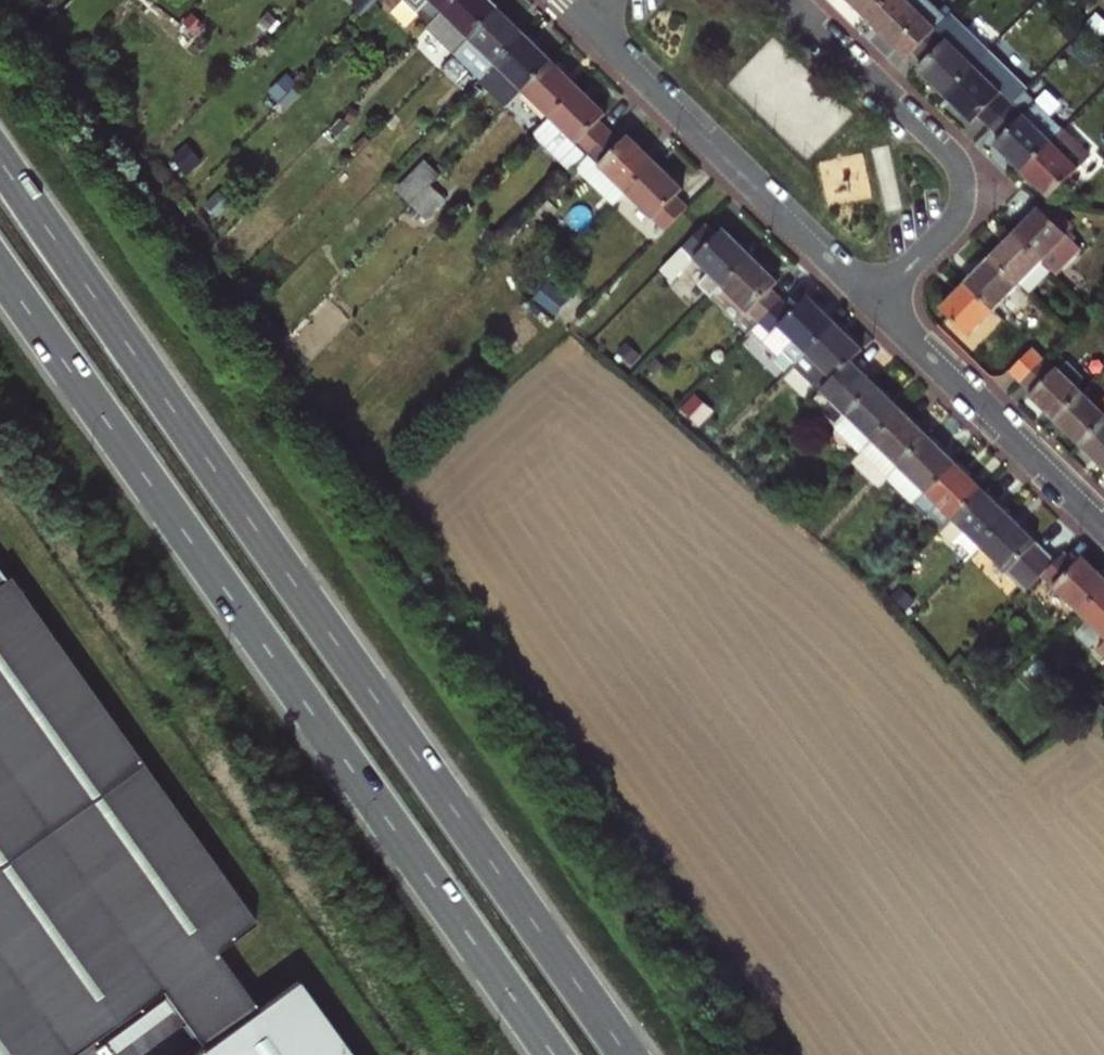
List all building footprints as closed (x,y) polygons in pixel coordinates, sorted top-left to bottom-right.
[(364,14),(378,0),(350,0),(364,14)] [(434,1),(426,8),(441,22),(463,0),(434,0),(434,1)] [(437,27),(465,53),(476,41),(505,11),(493,0),(463,0),(441,22),(437,27)] [(875,19),(893,0),(855,0),(875,19)] [(875,19),(914,57),(921,50),(943,28),(954,16),(938,0),(893,0),(875,19)] [(505,11),(476,41),(465,53),(491,79),(532,37),(505,11)] [(943,28),(921,50),(931,59),(925,67),(953,94),(981,65),(943,28)] [(491,79),(488,82),(515,107),(529,92),(558,63),(532,37),(491,79)] [(558,63),(529,92),(557,119),(585,89),(558,63)] [(981,65),(953,94),(980,121),(987,113),(999,125),(1020,103),(981,65)] [(557,119),(542,134),(579,171),(581,169),(617,132),(607,122),(613,116),(585,89),(557,119)] [(1020,103),(999,125),(1009,135),(1003,143),(1030,169),(1058,140),(1069,129),(1031,91),(1020,103)] [(1058,140),(1030,169),(1057,196),(1096,156),(1069,129),(1058,140)] [(617,132),(581,169),(592,179),(594,177),(605,166),(633,193),(662,163),(634,136),(628,143),(617,132)] [(662,163),(633,193),(671,230),(694,207),(683,197),(689,190),(662,163)] [(605,166),(594,177),(621,204),(633,193),(605,166)] [(406,191),(420,204),(438,186),(424,172),(406,191)] [(420,204),(434,219),(453,200),(438,186),(420,204)] [(1046,206),(1021,232),(1049,259),(1063,272),(1087,246),(1046,206)] [(723,236),(712,226),(666,272),(677,283),(700,260),(715,273),(704,284),(717,297),(757,256),(730,230),(723,236)] [(1049,259),(1021,232),(997,257),(1024,284),(1049,259)] [(755,335),(766,323),(789,300),(779,290),(786,283),(757,256),(717,297),(755,335)] [(1024,284),(997,257),(973,283),(1000,309),(1024,284)] [(557,282),(543,297),(563,316),(577,302),(557,282)] [(1000,309),(973,283),(948,309),(975,335),(1000,309)] [(789,300),(766,323),(755,335),(780,358),(787,351),(801,365),(841,324),(815,299),(802,312),(789,300)] [(841,324),(801,365),(798,368),(826,396),(819,403),(830,415),(870,374),(859,362),(869,351),(841,324)] [(1050,359),(1038,347),(1017,369),(1029,381),(1050,359)] [(1050,359),(1029,381),(1040,391),(1036,395),(1062,420),(1090,392),(1050,359)] [(870,374),(830,415),(840,424),(837,427),(866,454),(908,411),(870,374)] [(1062,420),(1088,445),(1103,429),(1103,406),(1090,392),(1062,420)] [(893,481),(936,438),(908,411),(866,454),(893,481)] [(1103,461),(1103,429),(1088,445),(1103,461)] [(893,481),(921,506),(962,463),(936,438),(893,481)] [(943,504),(959,520),(988,490),(962,463),(921,506),(931,516),(943,504)] [(974,535),(986,546),(1015,516),(988,490),(959,520),(946,533),(958,544),(966,544),(974,535)] [(943,504),(931,516),(946,533),(959,520),(943,504)] [(977,555),(970,562),(990,580),(1005,565),(1033,591),(1048,575),(1061,562),(1015,516),(986,546),(977,555)] [(974,535),(966,544),(977,555),(986,546),(974,535)] [(1070,552),(1061,562),(1048,575),(1087,614),(1103,597),(1103,571),(1090,558),(1083,564),(1070,552)] [(162,993),(205,1052),(260,1012),(218,954),(260,925),(0,563),(0,1054),(77,1054),(162,993)] [(1087,614),(1103,630),(1103,597),(1087,614)] [(200,1054),(352,1054),(300,983),(260,1012),(205,1052),(200,1054)]
